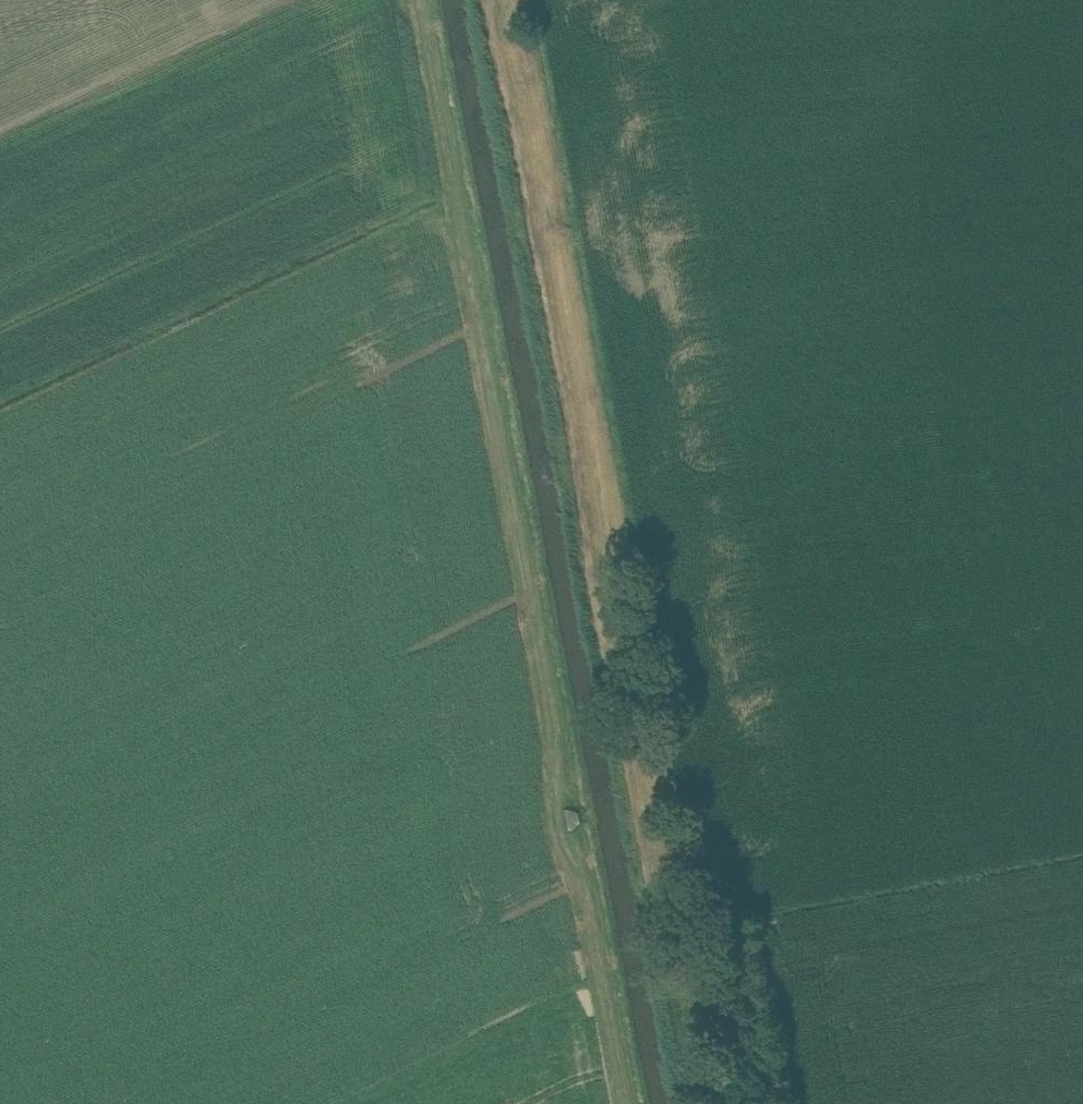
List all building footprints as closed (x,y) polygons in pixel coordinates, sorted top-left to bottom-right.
[(573,811),(569,812),(573,835),(577,834),(586,826),(584,815),(573,811)]
